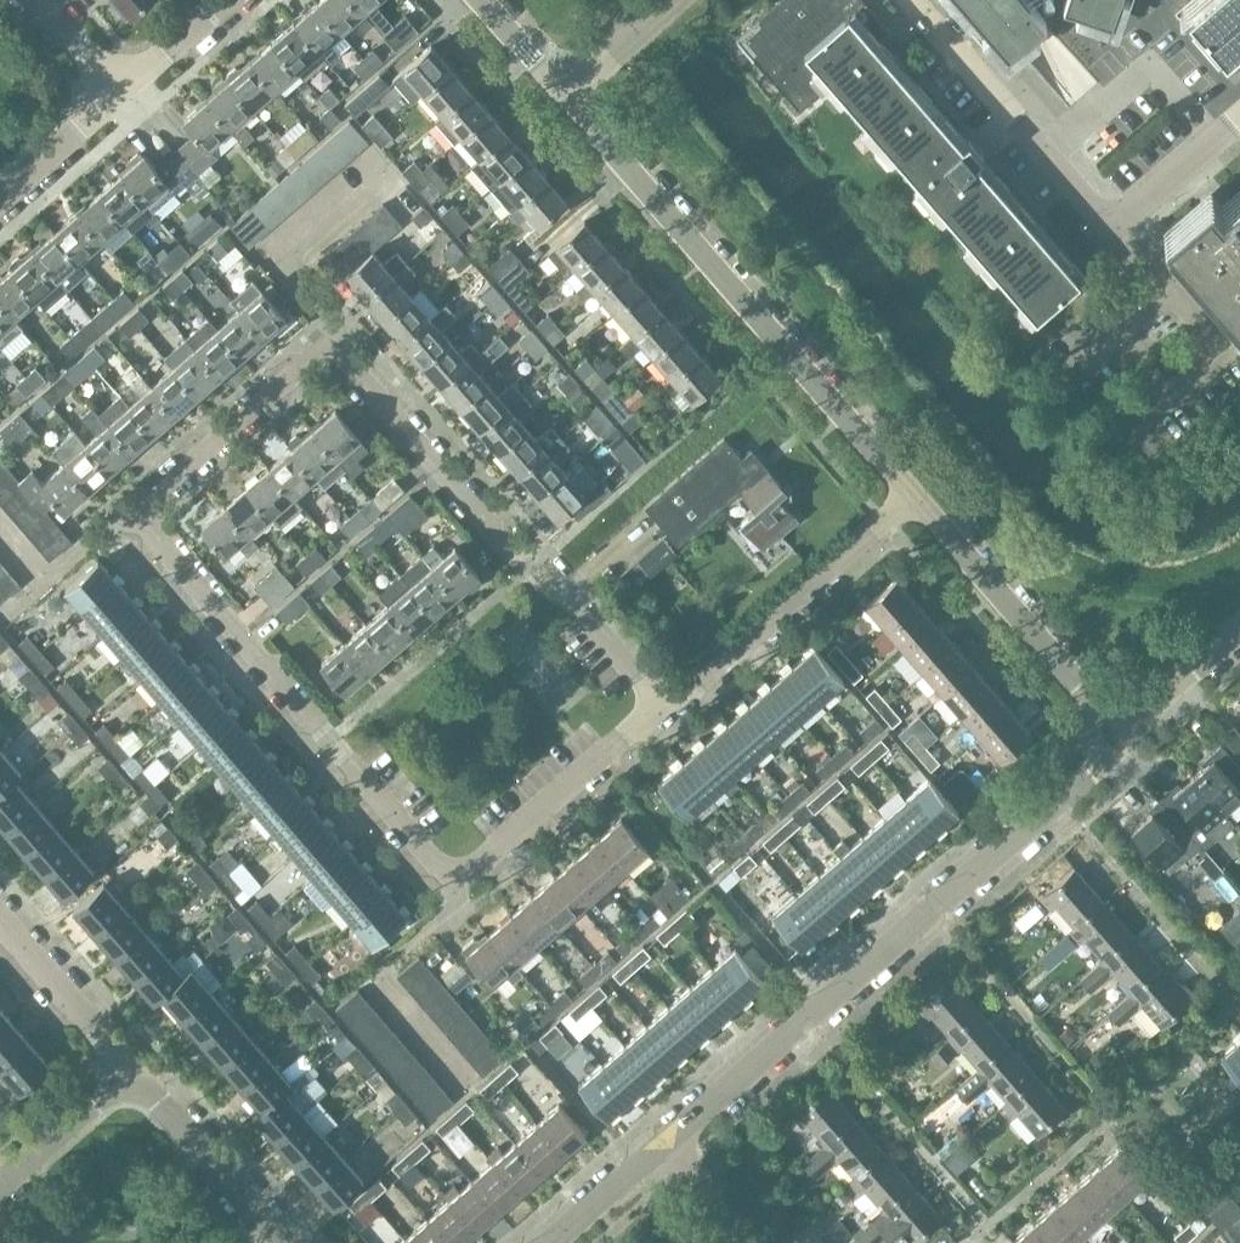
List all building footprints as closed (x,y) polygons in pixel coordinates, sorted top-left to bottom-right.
[(120,3),(114,7),(126,20),(131,16),(150,0),(117,0),(120,3)] [(317,4),(341,32),(352,22),(362,33),(374,23),(364,11),(363,12),(352,0),(321,0),(317,4)] [(363,12),(364,11),(377,0),(352,0),(363,12)] [(737,38),(802,111),(892,32),(865,0),(781,0),(737,38)] [(1011,66),(1046,35),(1035,23),(1046,13),(1034,0),(953,0),(1011,66)] [(1080,3),(1076,15),(1118,30),(1128,0),(1071,0),(1080,3)] [(1239,50),(1239,0),(1188,0),(1175,10),(1183,20),(1191,13),(1203,27),(1192,36),(1220,68),(1239,50)] [(317,4),(294,24),(326,59),(328,62),(339,52),(330,41),(341,32),(317,4)] [(405,16),(383,36),(385,39),(395,51),(407,41),(418,31),(408,19),(405,16)] [(273,43),(297,70),(304,78),(326,59),(294,24),(273,43)] [(273,43),(251,62),(275,89),(297,70),(273,43)] [(877,45),(834,84),(1038,319),(1082,280),(981,161),(985,158),(970,142),(965,146),(877,45)] [(403,70),(393,79),(413,102),(423,93),(451,68),(431,46),(403,70)] [(373,49),(363,58),(374,70),(384,61),(373,49)] [(374,70),(363,58),(354,66),(364,78),(374,70)] [(228,79),(227,79),(253,108),(264,99),(274,110),(284,100),(275,89),(251,62),(242,70),(239,67),(236,67),(227,74),(228,79)] [(423,93),(442,115),(470,90),(451,68),(423,93)] [(345,105),(355,117),(388,88),(377,76),(345,105)] [(207,101),(231,128),(246,144),(255,136),(240,120),(253,108),(227,79),(227,80),(222,79),(214,86),(214,90),(216,93),(207,101)] [(319,96),(330,108),(340,100),(329,87),(319,96)] [(455,142),(461,136),(489,112),(470,90),(442,115),(435,120),(455,142)] [(185,120),(196,133),(209,147),(231,128),(207,101),(185,120)] [(321,116),(330,127),(340,119),(330,108),(321,116)] [(461,136),(480,158),(508,134),(489,112),(461,136)] [(374,115),(362,125),(372,137),(385,126),(374,115)] [(349,121),(338,130),(358,153),(368,144),(349,121)] [(372,137),(383,149),(395,139),(385,126),(372,137)] [(307,127),(286,145),(296,157),(305,149),(317,139),(307,127)] [(338,130),(327,139),(347,162),(358,153),(338,130)] [(196,133),(186,142),(206,165),(211,160),(217,156),(209,147),(196,133)] [(470,167),(490,189),(527,156),(508,134),(480,158),(470,167)] [(327,139),(317,149),(336,171),(347,162),(327,139)] [(186,142),(176,151),(196,174),(197,173),(206,165),(186,142)] [(296,157),(286,145),(275,155),(285,167),(296,157)] [(317,149),(306,158),(325,181),(336,171),(317,149)] [(176,151),(166,160),(186,183),(196,193),(205,183),(196,174),(176,151)] [(122,175),(145,202),(153,210),(175,191),(167,182),(156,169),(144,155),(143,157),(141,154),(137,154),(129,161),(129,164),(131,167),(122,175)] [(490,189),(509,210),(546,177),(527,156),(490,189)] [(306,158),(295,167),(314,190),(325,181),(306,158)] [(401,170),(411,181),(423,170),(413,159),(401,170)] [(166,160),(156,169),(167,182),(175,191),(176,192),(186,183),(166,160)] [(197,173),(196,174),(205,183),(220,170),(211,160),(206,165),(197,173)] [(274,161),(266,168),(273,176),(281,169),(274,161)] [(295,167),(284,177),(303,199),(314,190),(295,167)] [(423,170),(411,181),(419,190),(431,179),(423,170)] [(122,175),(100,194),(123,221),(132,231),(146,219),(150,224),(159,217),(153,210),(145,202),(122,175)] [(284,177),(273,186),(293,208),(303,199),(284,177)] [(546,177),(509,210),(505,214),(511,220),(520,221),(529,214),(538,225),(566,200),(546,177)] [(273,186),(262,195),(282,218),(293,208),(273,186)] [(100,194),(78,213),(101,240),(123,221),(100,194)] [(262,195),(252,205),(271,227),(282,218),(262,195)] [(1222,210),(1212,198),(1172,233),(1216,283),(1205,293),(1228,319),(1239,310),(1239,311),(1239,195),(1222,210)] [(371,212),(391,234),(402,225),(382,202),(371,212)] [(440,214),(448,224),(461,214),(452,204),(440,214)] [(252,205),(241,214),(260,236),(271,227),(252,205)] [(423,206),(411,216),(420,227),(432,217),(423,206)] [(360,221),(380,244),(391,234),(371,212),(360,221)] [(78,213),(55,232),(89,271),(90,270),(80,259),(101,240),(78,213)] [(260,236),(241,214),(229,224),(249,246),(260,236)] [(461,214),(448,224),(457,234),(469,223),(461,214)] [(369,253),(373,251),(380,244),(360,221),(350,231),(369,253)] [(566,278),(577,269),(605,245),(584,221),(548,253),(559,266),(557,268),(566,278)] [(350,231),(339,240),(358,263),(369,253),(350,231)] [(55,232),(33,252),(67,290),(89,271),(55,232)] [(339,240),(328,250),(348,272),(358,263),(339,240)] [(216,241),(207,249),(217,261),(227,252),(216,241)] [(442,252),(450,262),(462,251),(453,241),(442,252)] [(584,299),(595,290),(623,266),(605,245),(577,269),(587,280),(576,289),(584,299)] [(487,268),(497,280),(520,260),(509,248),(487,268)] [(336,282),(345,275),(348,272),(328,250),(317,260),(336,282)] [(345,275),(364,297),(406,261),(396,250),(383,262),(373,251),(369,253),(358,263),(348,272),(345,275)] [(462,251),(450,262),(459,271),(471,261),(462,251)] [(11,271),(35,299),(44,309),(67,290),(33,252),(24,260),(22,257),(18,257),(10,264),(10,267),(12,270),(11,271)] [(167,253),(157,262),(168,274),(177,265),(167,253)] [(520,260),(497,280),(526,312),(534,305),(516,284),(530,272),(520,260)] [(406,261),(364,297),(372,306),(369,309),(368,314),(375,322),(380,322),(383,319),(411,295),(401,283),(415,272),(406,261)] [(168,274),(157,262),(147,271),(158,282),(168,274)] [(595,290),(614,312),(642,287),(623,266),(595,290)] [(0,281),(0,304),(13,318),(35,299),(11,271),(0,281)] [(183,271),(173,279),(183,291),(193,282),(183,271)] [(183,291),(173,279),(163,288),(173,300),(183,291)] [(240,291),(229,301),(238,312),(261,338),(284,318),(261,292),(251,281),(240,291)] [(479,295),(488,305),(501,295),(492,285),(479,295)] [(614,312),(634,333),(661,309),(642,287),(614,312)] [(123,292),(113,300),(124,312),(133,304),(123,292)] [(383,319),(402,341),(430,317),(411,295),(383,319)] [(501,295),(488,305),(497,316),(510,305),(501,295)] [(113,300),(91,320),(101,332),(124,312),(113,300)] [(402,341),(421,363),(449,338),(440,328),(456,315),(446,303),(430,317),(402,341)] [(0,348),(22,329),(13,318),(0,304),(0,348)] [(139,309),(129,318),(139,330),(149,321),(139,309)] [(643,344),(653,355),(681,331),(661,309),(634,333),(620,346),(630,356),(643,344)] [(238,312),(216,331),(239,357),(261,338),(238,312)] [(536,324),(544,334),(557,323),(548,313),(536,324)] [(139,330),(129,318),(119,327),(129,339),(139,330)] [(207,319),(185,339),(217,376),(239,357),(216,331),(207,319)] [(91,320),(70,339),(80,351),(101,332),(91,320)] [(557,323),(544,334),(553,344),(565,334),(557,323)] [(518,340),(527,350),(539,339),(530,329),(518,340)] [(653,355),(672,377),(700,353),(681,331),(653,355)] [(449,338),(421,363),(428,370),(441,386),(469,361),(480,352),(471,342),(470,343),(460,351),(456,346),(449,338)] [(80,351),(70,339),(60,347),(71,359),(80,351)] [(163,358),(173,369),(195,395),(217,376),(185,339),(163,358)] [(539,339),(527,350),(536,360),(548,349),(539,339)] [(95,348),(85,356),(96,368),(105,360),(95,348)] [(469,361),(441,386),(446,391),(459,407),(487,382),(479,372),(494,359),(484,348),(480,352),(469,361)] [(700,353),(672,377),(665,384),(673,394),(674,395),(682,388),(692,400),(720,376),(700,353)] [(75,365),(65,374),(75,386),(86,376),(96,368),(85,356),(75,365)] [(574,369),(583,378),(595,368),(586,358),(574,369)] [(595,368),(583,378),(592,388),(604,378),(595,368)] [(36,369),(26,378),(36,389),(46,380),(36,369)] [(173,369),(151,388),(174,414),(195,395),(173,369)] [(557,384),(552,389),(560,399),(566,394),(578,384),(569,373),(557,384)] [(51,387),(41,395),(52,407),(61,398),(75,386),(65,374),(51,387)] [(141,396),(129,407),(152,433),(174,414),(151,388),(141,377),(131,385),(141,396)] [(36,389),(26,378),(16,387),(26,398),(36,389)] [(459,407),(478,429),(521,391),(513,381),(498,394),(487,382),(459,407)] [(578,384),(566,394),(574,404),(586,394),(578,384)] [(478,429),(498,450),(526,426),(517,416),(532,403),(521,391),(478,429)] [(616,392),(604,402),(612,412),(621,422),(633,411),(624,401),(616,392)] [(52,407),(41,395),(31,404),(42,416),(52,407)] [(118,395),(96,414),(107,426),(130,452),(152,433),(129,407),(118,395)] [(97,435),(85,445),(108,472),(130,452),(107,426),(96,414),(91,408),(81,416),(97,435)] [(311,430),(343,467),(352,477),(365,466),(358,458),(369,449),(334,410),(311,430)] [(633,411),(621,422),(630,432),(642,421),(633,411)] [(0,431),(0,438),(6,445),(16,436),(19,440),(33,428),(20,413),(6,426),(0,431)] [(363,415),(356,421),(366,432),(372,426),(363,415)] [(594,427),(603,437),(615,427),(607,417),(594,427)] [(498,450),(517,472),(560,435),(551,425),(536,438),(526,426),(498,450)] [(615,427),(603,437),(612,447),(624,437),(615,427)] [(287,441),(287,445),(290,449),(289,449),(312,475),(322,486),(332,477),(343,467),(311,430),(301,439),(298,436),(294,435),(287,441)] [(51,451),(63,464),(86,491),(108,472),(85,445),(73,432),(51,451)] [(517,472),(536,494),(564,470),(555,460),(570,447),(560,435),(517,472)] [(644,505),(678,544),(740,490),(755,508),(739,521),(761,546),(777,532),(779,535),(796,521),(777,498),(785,491),(766,468),(757,475),(723,436),(644,505)] [(289,449),(267,468),(290,494),(312,475),(289,449)] [(32,469),(19,481),(23,487),(33,498),(42,509),(44,511),(56,501),(64,510),(86,491),(63,464),(43,482),(32,469)] [(14,476),(4,465),(0,469),(0,488),(14,476)] [(245,487),(268,514),(279,526),(302,507),(290,494),(267,468),(245,487)] [(564,470),(536,494),(555,517),(567,507),(578,519),(602,498),(592,486),(584,493),(564,470)] [(1,506),(23,487),(19,481),(14,476),(0,488),(0,504),(1,506)] [(370,497),(380,508),(403,488),(393,477),(370,497)] [(1,506),(11,517),(33,498),(23,487),(1,506)] [(245,487),(223,506),(246,533),(268,514),(245,487)] [(408,494),(386,514),(395,525),(404,536),(427,516),(408,494)] [(358,507),(348,516),(358,527),(368,519),(380,508),(370,497),(358,507)] [(11,517),(20,528),(42,509),(33,498),(11,517)] [(246,533),(223,506),(200,526),(224,553),(235,543),(245,553),(256,543),(246,533)] [(20,528),(30,539),(52,520),(42,509),(20,528)] [(374,525),(364,533),(374,545),(383,536),(395,525),(386,514),(374,525)] [(358,527),(348,516),(338,524),(348,536),(358,527)] [(30,539),(39,550),(61,531),(52,520),(30,539)] [(61,531),(39,550),(49,561),(71,542),(61,531)] [(374,545),(364,533),(354,542),(364,553),(374,545)] [(315,545),(304,554),(314,565),(325,556),(315,545)] [(433,545),(422,556),(455,594),(464,586),(467,589),(471,590),(479,583),(479,578),(476,575),(478,574),(454,547),(443,557),(433,545)] [(314,565),(304,554),(294,563),(304,574),(314,565)] [(422,556),(399,575),(433,613),(455,594),(422,556)] [(66,589),(86,612),(116,586),(97,563),(66,589)] [(330,563),(320,572),(330,583),(340,574),(330,563)] [(10,575),(0,564),(0,565),(0,584),(10,575)] [(330,583),(320,572),(310,581),(320,592),(330,583)] [(282,573),(259,593),(269,605),(292,584),(282,573)] [(0,584),(0,603),(19,586),(10,575),(0,584)] [(377,594),(387,605),(411,633),(433,613),(399,575),(377,594)] [(866,605),(886,628),(916,601),(896,578),(866,605)] [(86,612),(105,634),(136,608),(116,586),(86,612)] [(275,611),(285,622),(308,602),(298,591),(275,611)] [(886,628),(905,650),(935,623),(916,601),(886,628)] [(387,605),(365,624),(389,652),(411,633),(387,605)] [(105,634),(124,656),(155,630),(136,608),(105,634)] [(905,650),(924,671),(954,644),(935,623),(905,650)] [(365,624),(343,643),(367,671),(389,652),(365,624)] [(124,656),(143,678),(174,651),(155,630),(124,656)] [(9,645),(0,634),(0,653),(9,645)] [(18,645),(31,661),(41,653),(27,637),(18,645)] [(367,671),(343,643),(320,663),(345,691),(367,671)] [(828,651),(841,666),(849,659),(836,644),(828,651)] [(924,671),(943,693),(974,666),(954,644),(924,671)] [(816,649),(793,668),(820,699),(842,679),(816,649)] [(143,678),(162,700),(193,673),(174,651),(143,678)] [(41,653),(31,661),(45,676),(54,668),(41,653)] [(849,659),(841,666),(854,682),(863,674),(849,659)] [(29,667),(19,676),(30,688),(40,678),(30,666),(29,667)] [(943,693),(962,715),(993,688),(974,666),(943,693)] [(793,668),(771,687),(798,718),(820,699),(793,668)] [(162,700),(182,722),(212,695),(193,673),(162,700)] [(40,678),(30,688),(40,700),(50,692),(51,690),(40,678)] [(56,689),(69,705),(79,697),(66,681),(56,689)] [(771,687),(750,706),(776,737),(798,718),(771,687)] [(866,695),(880,711),(888,703),(875,688),(866,695)] [(962,715),(981,736),(1012,710),(993,688),(962,715)] [(182,722),(201,744),(232,719),(212,695),(182,722)] [(79,697),(69,705),(82,720),(92,712),(79,697)] [(888,703),(880,711),(892,725),(900,717),(888,703)] [(750,706),(728,725),(754,756),(776,737),(750,706)] [(1012,710),(981,736),(1001,759),(1032,733),(1012,710)] [(68,713),(58,721),(69,733),(79,724),(69,712),(68,713)] [(860,732),(868,741),(884,727),(876,718),(860,732)] [(201,744),(220,766),(250,739),(232,719),(201,744)] [(105,723),(95,731),(109,747),(118,739),(105,723)] [(79,724),(69,733),(79,745),(88,737),(90,736),(79,724)] [(728,725),(706,744),(732,775),(754,756),(728,725)] [(1222,736),(1239,757),(1239,732),(1234,725),(1222,736)] [(904,738),(918,755),(927,747),(913,730),(904,738)] [(118,739),(109,747),(122,762),(131,754),(118,739)] [(220,766),(239,788),(270,761),(250,739),(220,766)] [(883,741),(868,754),(876,763),(891,749),(883,741)] [(848,742),(833,756),(841,765),(856,751),(848,742)] [(706,744),(684,763),(711,794),(721,785),(729,794),(740,784),(732,775),(706,744)] [(1192,776),(1225,813),(1239,801),(1239,767),(1219,744),(1208,754),(1212,758),(1192,776)] [(927,747),(918,755),(931,769),(940,761),(927,747)] [(15,779),(16,780),(23,774),(2,750),(0,752),(0,792),(15,779)] [(876,763),(868,754),(853,767),(861,776),(876,763)] [(841,765),(833,756),(817,769),(825,779),(841,765)] [(107,760),(98,767),(109,779),(119,770),(109,758),(107,760)] [(239,788),(258,810),(289,783),(270,761),(239,788)] [(711,794),(684,763),(662,783),(689,813),(711,794)] [(143,767),(133,775),(147,791),(156,783),(143,767)] [(119,770),(109,779),(119,791),(128,783),(129,782),(119,770)] [(943,783),(957,798),(966,791),(952,775),(943,783)] [(1168,790),(1158,799),(1199,845),(1199,844),(1210,835),(1214,840),(1234,822),(1226,813),(1225,813),(1192,776),(1172,794),(1168,790)] [(4,829),(35,802),(16,780),(15,779),(0,792),(0,824),(4,829)] [(839,779),(824,792),(832,801),(847,788),(839,779)] [(931,780),(908,800),(935,830),(957,810),(931,780)] [(804,781),(788,795),(797,804),(812,790),(804,781)] [(156,783),(147,791),(150,794),(160,806),(169,798),(156,783)] [(258,810),(277,832),(308,805),(289,783),(258,810)] [(832,801),(824,792),(809,805),(817,814),(832,801)] [(143,800),(140,803),(150,815),(153,812),(158,808),(160,806),(150,794),(148,796),(143,800)] [(797,804),(788,795),(773,808),(781,817),(797,804)] [(1199,845),(1158,799),(1147,808),(1151,813),(1130,831),(1167,873),(1199,845)] [(908,800),(887,819),(913,849),(935,830),(908,800)] [(4,829),(24,852),(55,825),(35,802),(4,829)] [(277,832),(296,854),(327,827),(308,805),(277,832)] [(181,812),(171,820),(185,835),(194,827),(181,812)] [(638,827),(645,821),(639,814),(632,820),(638,827)] [(795,817),(780,830),(788,839),(803,826),(795,817)] [(622,818),(599,837),(626,867),(648,848),(622,818)] [(887,819),(865,838),(891,868),(913,849),(887,819)] [(759,820),(744,834),(752,843),(767,830),(759,820)] [(24,852),(44,875),(75,847),(55,825),(24,852)] [(167,828),(157,836),(168,848),(178,840),(179,839),(168,826),(167,828)] [(194,827),(185,835),(198,851),(207,843),(194,827)] [(296,854),(316,875),(346,849),(327,827),(296,854)] [(788,839),(780,830),(765,843),(773,853),(788,839)] [(752,843),(744,834),(728,847),(736,857),(752,843)] [(599,837),(578,857),(604,887),(626,867),(599,837)] [(844,839),(835,848),(843,857),(869,887),(891,868),(865,838),(852,849),(844,839)] [(75,847),(44,875),(65,898),(96,871),(75,847)] [(316,875),(335,897),(365,871),(346,849),(316,875)] [(1207,853),(1199,861),(1214,878),(1222,870),(1207,853)] [(752,855),(737,868),(745,878),(760,865),(752,855)] [(219,856),(210,864),(223,879),(232,872),(219,856)] [(578,857),(556,876),(582,906),(604,887),(578,857)] [(843,857),(821,876),(848,906),(869,887),(843,857)] [(197,861),(187,870),(197,882),(208,872),(197,861)] [(1058,904),(1075,924),(1103,900),(1075,867),(1041,897),(1052,909),(1058,904)] [(335,897),(354,919),(385,893),(365,871),(335,897)] [(208,872),(197,882),(208,894),(217,885),(218,884),(208,872)] [(232,872),(223,879),(236,895),(245,887),(232,872)] [(556,876),(534,895),(560,925),(582,906),(556,876)] [(821,876),(800,895),(826,925),(848,906),(821,876)] [(74,909),(95,933),(125,906),(105,882),(74,909)] [(667,902),(675,910),(691,897),(683,888),(667,902)] [(385,893),(354,919),(374,942),(404,915),(385,893)] [(534,895),(512,914),(538,944),(560,925),(534,895)] [(826,925),(800,895),(777,915),(804,945),(826,925)] [(257,900),(248,908),(261,923),(270,915),(257,900)] [(1085,936),(1104,957),(1132,932),(1103,900),(1075,924),(1069,930),(1079,941),(1085,936)] [(1035,902),(1014,921),(1022,930),(1043,912),(1035,902)] [(95,933),(115,955),(145,929),(125,906),(95,933)] [(236,907),(226,915),(237,927),(247,918),(237,906),(236,907)] [(1231,916),(1239,926),(1239,907),(1231,916)] [(689,910),(674,923),(682,933),(697,919),(689,910)] [(224,913),(210,925),(213,932),(213,933),(221,941),(237,927),(226,915),(224,913)] [(512,914),(490,933),(516,963),(538,944),(512,914)] [(653,914),(638,927),(646,936),(661,923),(653,914)] [(270,915),(261,923),(275,939),(284,931),(270,915)] [(247,918),(237,927),(247,939),(257,931),(258,930),(247,918)] [(682,933),(674,923),(658,937),(666,946),(682,933)] [(646,936),(638,927),(623,940),(630,949),(646,936)] [(115,955),(135,978),(165,951),(145,929),(115,955)] [(1098,962),(1080,979),(1091,992),(1116,970),(1133,990),(1161,966),(1132,932),(1104,957),(1098,962)] [(213,933),(207,938),(214,947),(221,941),(213,933)] [(474,937),(463,947),(468,953),(494,983),(505,973),(513,982),(525,972),(516,963),(490,933),(482,940),(480,937),(474,937)] [(1067,934),(1058,942),(1067,952),(1076,944),(1067,934)] [(165,951),(135,978),(155,1001),(161,995),(185,974),(191,968),(194,965),(183,952),(175,943),(165,951)] [(295,944),(286,952),(299,967),(308,960),(295,944)] [(645,948),(629,962),(638,971),(653,957),(645,948)] [(737,950),(715,970),(741,999),(764,979),(737,950)] [(276,952),(266,961),(276,973),(287,964),(276,952)] [(609,952),(594,965),(602,974),(617,961),(609,952)] [(396,976),(406,987),(427,968),(418,957),(396,976)] [(308,960),(299,967),(312,983),(322,975),(308,960)] [(638,971),(629,962),(614,976),(622,985),(638,971)] [(1034,963),(1023,973),(1032,984),(1043,974),(1034,963)] [(287,964),(276,973),(287,985),(297,976),(287,964)] [(462,964),(444,979),(456,992),(473,977),(462,964)] [(602,974),(594,965),(579,979),(586,987),(602,974)] [(1161,966),(1133,990),(1110,1010),(1119,1021),(1142,1001),(1162,1023),(1190,999),(1161,966)] [(161,995),(181,1018),(212,991),(191,968),(185,974),(161,995)] [(406,987),(415,998),(437,979),(427,968),(406,987)] [(715,970),(693,989),(719,1019),(741,999),(715,970)] [(933,1013),(951,1033),(979,1008),(951,976),(918,1005),(928,1018),(933,1013)] [(415,998),(425,1009),(447,989),(437,979),(415,998)] [(600,988),(585,1001),(593,1010),(608,997),(600,988)] [(425,1009),(435,1019),(456,1000),(447,989),(425,1009)] [(693,989),(671,1008),(697,1038),(719,1019),(693,989)] [(336,1009),(345,1020),(367,1001),(357,990),(336,1009)] [(181,1018),(201,1040),(232,1014),(212,991),(181,1018)] [(565,991),(549,1004),(557,1013),(573,1000),(565,991)] [(316,998),(305,1007),(316,1019),(326,1010),(316,998)] [(435,1019),(444,1030),(466,1011),(456,1000),(435,1019)] [(345,1020),(355,1031),(376,1012),(367,1001),(345,1020)] [(593,1010),(585,1001),(570,1014),(578,1023),(593,1010)] [(557,1013),(549,1004),(534,1018),(542,1027),(557,1013)] [(12,1019),(0,1005),(0,1030),(12,1019)] [(671,1008),(649,1027),(675,1057),(697,1038),(671,1008)] [(960,1045),(980,1067),(1008,1042),(979,1008),(951,1033),(928,1053),(938,1065),(960,1045)] [(326,1010),(316,1019),(326,1031),(337,1022),(326,1010)] [(448,1035),(454,1041),(475,1022),(466,1011),(444,1030),(448,1035)] [(355,1031),(365,1042),(386,1023),(376,1012),(355,1031)] [(201,1040),(221,1063),(252,1036),(232,1014),(201,1040)] [(2,1069),(32,1042),(12,1019),(0,1030),(0,1067),(2,1069)] [(454,1041),(464,1052),(485,1033),(475,1022),(454,1041)] [(365,1042),(374,1053),(396,1034),(386,1023),(365,1042)] [(1069,1024),(1057,1035),(1065,1044),(1077,1034),(1069,1024)] [(557,1026),(542,1039),(549,1048),(565,1035),(557,1026)] [(649,1027),(627,1046),(653,1076),(675,1057),(649,1027)] [(1080,1038),(1069,1047),(1083,1062),(1102,1045),(1089,1030),(1080,1038)] [(464,1052),(473,1063),(495,1044),(485,1033),(464,1052)] [(871,1033),(859,1043),(865,1050),(869,1054),(880,1044),(871,1033)] [(374,1053),(384,1064),(405,1045),(396,1034),(374,1053)] [(221,1063),(241,1086),(272,1059),(252,1036),(221,1063)] [(32,1042),(2,1069),(22,1092),(53,1065),(32,1042)] [(990,1078),(1008,1099),(1037,1074),(1008,1042),(980,1067),(957,1086),(967,1098),(990,1078)] [(1224,1056),(1239,1074),(1239,1042),(1224,1056)] [(495,1044),(473,1063),(483,1074),(504,1055),(495,1044)] [(356,1045),(346,1054),(356,1066),(367,1057),(356,1045)] [(384,1064),(394,1075),(415,1056),(405,1045),(384,1064)] [(627,1046),(605,1065),(631,1095),(653,1076),(627,1046)] [(394,1075),(403,1086),(425,1067),(415,1056),(394,1075)] [(367,1057),(356,1066),(367,1078),(377,1069),(367,1057)] [(241,1086),(261,1108),(262,1109),(286,1088),(292,1082),(272,1059),(241,1086)] [(512,1065),(497,1079),(504,1088),(520,1074),(512,1065)] [(631,1095),(605,1065),(583,1085),(609,1115),(631,1095)] [(403,1086),(413,1097),(434,1078),(425,1067),(403,1086)] [(338,1068),(330,1075),(336,1082),(345,1075),(338,1068)] [(377,1069),(367,1078),(376,1089),(387,1080),(377,1069)] [(1037,1074),(1008,1099),(1003,1104),(1013,1114),(1018,1110),(1037,1132),(1066,1108),(1037,1074)] [(413,1097),(423,1108),(444,1089),(434,1078),(413,1097)] [(504,1088),(497,1079),(481,1092),(489,1101),(504,1088)] [(808,1123),(826,1143),(855,1117),(827,1085),(793,1115),(804,1127),(808,1123)] [(254,1114),(274,1137),(305,1110),(286,1088),(262,1109),(261,1108),(254,1114)] [(444,1089),(423,1108),(432,1119),(454,1100),(444,1089)] [(396,1091),(385,1100),(396,1112),(406,1103),(396,1091)] [(953,1094),(925,1119),(918,1125),(928,1137),(935,1131),(963,1105),(953,1094)] [(406,1103),(396,1112),(406,1124),(417,1115),(406,1103)] [(468,1104),(453,1117),(461,1126),(476,1113),(468,1104)] [(561,1104),(539,1124),(565,1154),(587,1134),(561,1104)] [(274,1137),(293,1159),(324,1132),(305,1110),(274,1137)] [(461,1126),(453,1117),(439,1130),(446,1139),(461,1126)] [(821,1147),(804,1162),(817,1177),(834,1162),(836,1164),(841,1160),(855,1176),(884,1151),(855,1117),(826,1143),(821,1147)] [(769,1121),(757,1131),(766,1142),(778,1131),(769,1121)] [(961,1136),(966,1136),(967,1136),(970,1133),(971,1128),(968,1123),(962,1123),(958,1126),(958,1132),(961,1136)] [(520,1126),(509,1136),(516,1144),(517,1143),(543,1173),(565,1154),(539,1124),(527,1134),(520,1126)] [(293,1159),(313,1182),(344,1155),(324,1132),(293,1159)] [(424,1142),(409,1155),(417,1164),(432,1151),(424,1142)] [(498,1145),(487,1155),(494,1163),(495,1162),(521,1192),(543,1173),(517,1143),(516,1144),(505,1153),(498,1145)] [(966,1144),(952,1156),(964,1169),(977,1157),(966,1144)] [(1122,1146),(1100,1165),(1126,1195),(1148,1175),(1122,1146)] [(865,1187),(883,1209),(912,1184),(884,1151),(855,1176),(850,1180),(860,1192),(865,1187)] [(344,1155),(313,1182),(335,1206),(366,1179),(344,1155)] [(417,1164),(409,1155),(394,1168),(402,1178),(417,1164)] [(494,1163),(473,1181),(499,1211),(521,1192),(495,1162),(494,1163)] [(1100,1165),(1078,1184),(1104,1214),(1126,1195),(1100,1165)] [(1181,1184),(1191,1195),(1214,1176),(1204,1165),(1181,1184)] [(1191,1195),(1201,1206),(1223,1187),(1214,1176),(1191,1195)] [(380,1181),(365,1194),(373,1203),(388,1190),(380,1181)] [(454,1183),(443,1193),(450,1201),(451,1200),(478,1230),(499,1211),(473,1181),(461,1191),(454,1183)] [(853,1235),(861,1242),(878,1242),(887,1236),(893,1242),(911,1242),(912,1242),(941,1217),(930,1204),(912,1184),(883,1209),(878,1213),(853,1235)] [(1078,1184),(1055,1204),(1081,1234),(1104,1214),(1078,1184)] [(1201,1206),(1211,1217),(1233,1198),(1223,1187),(1201,1206)] [(777,1189),(759,1205),(768,1216),(786,1200),(777,1189)] [(373,1203),(365,1194),(350,1207),(357,1216),(373,1203)] [(1218,1227),(1220,1229),(1239,1211),(1239,1206),(1233,1198),(1211,1217),(1218,1227)] [(429,1219),(450,1242),(463,1242),(478,1230),(451,1200),(429,1219)] [(1034,1223),(1052,1242),(1071,1242),(1081,1234),(1055,1204),(1034,1223)] [(1230,1239),(1239,1231),(1239,1211),(1220,1229),(1230,1239)] [(408,1238),(412,1242),(450,1242),(429,1219),(408,1238)] [(821,1238),(826,1242),(844,1242),(852,1236),(840,1222),(821,1238)] [(1181,1242),(1183,1242),(1196,1231),(1189,1222),(1174,1235),(1181,1242)] [(1013,1242),(1014,1242),(1052,1242),(1034,1223),(1013,1242)] [(1233,1242),(1239,1242),(1239,1231),(1230,1239),(1233,1242)]
